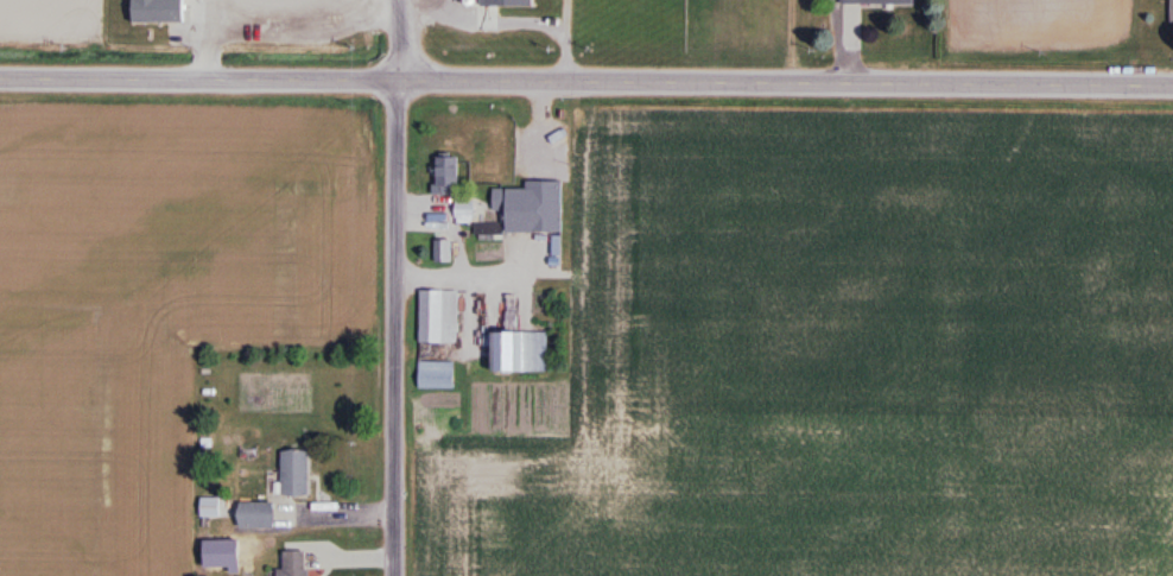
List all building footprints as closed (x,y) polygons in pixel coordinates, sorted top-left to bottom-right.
[(134,23),(185,23),(185,0),(134,0),(134,23)] [(459,158),(436,158),(436,197),(459,197),(459,158)] [(564,183),(527,182),(527,191),(495,190),(494,212),(507,212),(507,234),(563,234),(564,183)] [(474,203),(457,203),(457,224),(474,224),(474,203)] [(436,264),(451,264),(451,233),(436,233),(436,264)] [(459,292),(422,292),(422,345),(459,345),(459,292)] [(549,373),(549,333),(492,333),(492,373),(549,373)] [(455,389),(455,363),(420,363),(420,389),(455,389)] [(283,451),(283,496),(310,496),(310,451),(283,451)] [(276,503),(239,503),(239,529),(276,529),(276,503)] [(310,552),(282,552),(282,575),(310,575),(310,552)]
